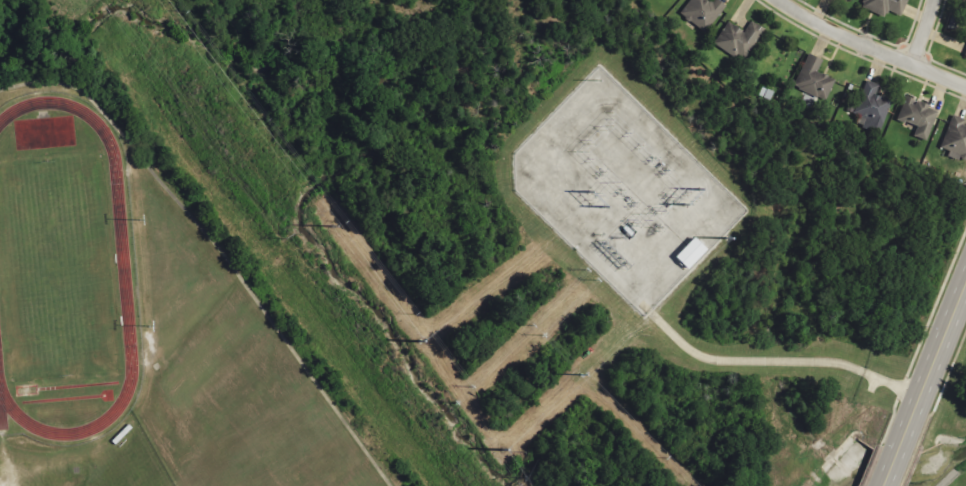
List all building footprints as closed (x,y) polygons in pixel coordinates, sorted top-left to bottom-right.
[(723,3),(718,0),(689,0),(680,15),(706,31),(723,3)] [(887,11),(900,17),(907,0),(864,0),(861,7),(885,17),(887,11)] [(713,42),(741,62),(765,30),(751,20),(743,32),(729,21),(713,42)] [(822,60),(808,54),(794,86),(827,100),(835,80),(817,72),(822,60)] [(879,84),(864,80),(856,114),(866,117),(864,127),(882,132),(890,100),(876,97),(879,84)] [(913,137),(927,142),(938,109),(905,98),(897,121),(916,127),(913,137)] [(949,151),(947,156),(965,162),(965,126),(965,125),(965,120),(952,116),(941,149),(949,151)] [(705,249),(693,236),(673,256),(686,269),(705,249)]
